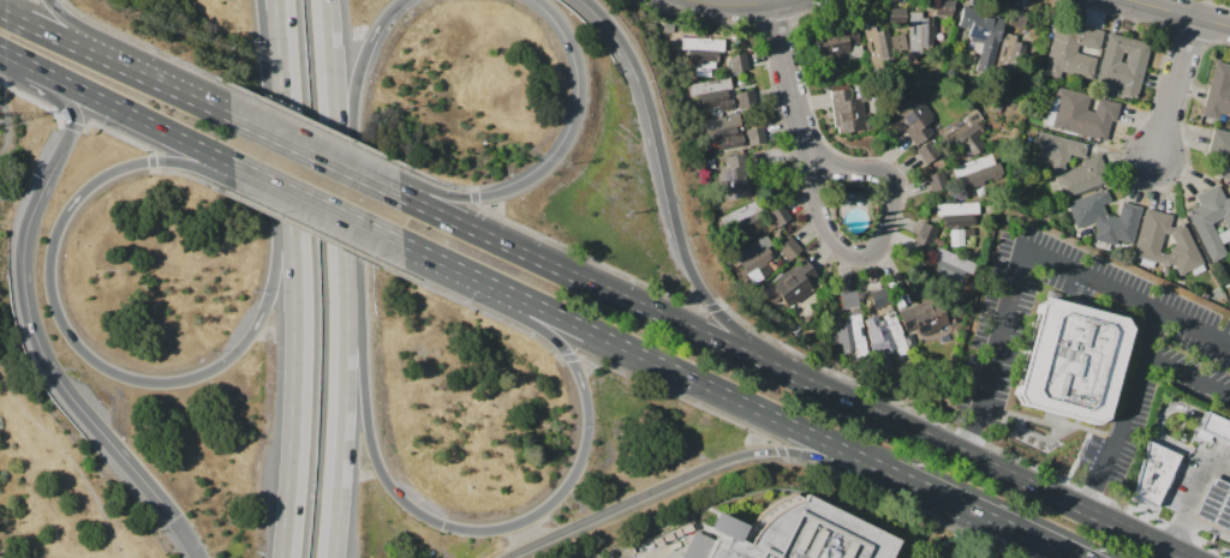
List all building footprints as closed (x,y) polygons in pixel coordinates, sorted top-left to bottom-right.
[(935,13),(938,0),(949,0),(954,1),(950,18),(935,13)] [(957,26),(963,6),(1004,17),(989,74),(974,70),(979,54),(972,52),(975,42),(967,40),(969,29),(957,26)] [(888,24),(888,8),(904,8),(904,24),(888,24)] [(1007,25),(1021,27),(1025,11),(1011,8),(1007,25)] [(908,55),(909,12),(920,12),(920,18),(931,18),(931,26),(944,26),(944,40),(931,38),(931,47),(920,47),(920,55),(908,55)] [(1041,76),(1056,19),(1103,31),(1098,50),(1079,46),(1076,53),(1097,58),(1091,79),(1062,72),(1059,79),(1041,76)] [(862,56),(848,59),(847,56),(819,61),(814,35),(836,30),(836,26),(855,23),(859,46),(861,46),(862,56)] [(883,67),(872,70),(864,29),(874,26),(876,32),(886,30),(888,37),(903,34),(907,50),(891,54),(892,60),(882,62),(883,67)] [(1107,32),(1151,44),(1136,98),(1118,94),(1119,88),(1095,82),(1107,32)] [(995,70),(1018,72),(1021,43),(1013,42),(1014,34),(999,33),(995,70)] [(680,49),(681,34),(724,36),(724,50),(717,50),(717,56),(715,55),(715,62),(709,61),(709,67),(711,67),(710,77),(695,76),(697,61),(683,61),(683,49),(680,49)] [(728,55),(745,53),(748,71),(732,73),(728,55)] [(1216,61),(1229,65),(1229,82),(1229,86),(1229,87),(1229,117),(1219,114),(1218,119),(1201,115),(1216,61)] [(688,85),(729,77),(732,88),(726,89),(728,100),(732,100),(734,108),(720,112),(718,106),(707,108),(706,104),(698,106),(697,95),(689,96),(688,85)] [(835,133),(830,91),(832,91),(832,86),(848,85),(848,89),(852,89),(853,100),(860,98),(860,102),(867,101),(871,128),(835,133)] [(1043,126),(1050,96),(1055,97),(1057,88),(1089,96),(1086,109),(1093,112),(1097,97),(1119,103),(1116,122),(1111,121),(1105,142),(1043,126)] [(735,92),(752,90),(754,104),(739,108),(735,92)] [(894,116),(896,115),(892,109),(914,94),(919,101),(920,100),(933,119),(926,124),(932,133),(914,145),(894,116)] [(939,133),(974,109),(987,127),(975,137),(983,146),(971,155),(963,145),(954,152),(939,133)] [(718,150),(716,142),(706,144),(704,131),(701,132),(699,120),(738,113),(745,145),(718,150)] [(746,128),(762,125),(765,143),(750,145),(746,128)] [(1213,128),(1229,133),(1229,160),(1206,154),(1213,128)] [(1051,167),(1052,160),(1035,156),(1038,146),(1033,145),(1037,131),(1087,144),(1083,158),(1069,155),(1067,164),(1064,163),(1064,166),(1065,170),(1081,164),(1080,161),(1099,154),(1109,180),(1063,198),(1051,167)] [(915,150),(930,139),(939,154),(925,163),(915,150)] [(718,202),(712,174),(720,173),(720,170),(727,168),(724,158),(744,154),(752,194),(718,202)] [(993,154),(954,163),(957,176),(961,175),(964,187),(998,179),(993,154)] [(1220,163),(1229,166),(1229,181),(1217,176),(1220,163)] [(925,176),(945,168),(953,185),(931,193),(925,176)] [(1225,198),(1229,196),(1229,234),(1223,220),(1212,224),(1228,254),(1211,263),(1186,212),(1199,205),(1194,197),(1218,185),(1225,198)] [(1095,229),(1093,222),(1075,229),(1065,203),(1105,188),(1110,202),(1103,204),(1105,214),(1117,216),(1121,202),(1141,208),(1132,244),(1118,240),(1116,245),(1093,239),(1095,229)] [(720,218),(756,199),(762,211),(756,215),(762,224),(732,241),(720,218)] [(774,225),(789,220),(783,202),(767,208),(774,225)] [(971,216),(971,226),(942,228),(941,217),(935,217),(935,204),(977,203),(978,215),(971,216)] [(1172,266),(1133,256),(1146,209),(1172,216),(1170,227),(1172,227),(1183,222),(1204,264),(1177,277),(1172,266)] [(913,242),(921,222),(937,228),(929,248),(913,242)] [(949,230),(962,229),(963,245),(950,246),(949,230)] [(746,278),(732,256),(765,234),(771,244),(766,247),(770,252),(769,253),(772,258),(766,263),(768,265),(746,278)] [(790,236),(802,250),(789,262),(777,248),(790,236)] [(937,247),(974,263),(971,274),(966,271),(961,282),(938,272),(939,268),(935,265),(937,259),(932,257),(937,247)] [(769,283),(805,258),(817,275),(807,282),(812,289),(786,307),(769,283)] [(873,308),(888,302),(882,286),(867,292),(873,308)] [(842,310),(841,292),(856,290),(859,308),(842,310)] [(1051,299),(1038,305),(1014,395),(1021,407),(1093,424),(1105,418),(1128,329),(1124,319),(1051,299)] [(898,311),(929,300),(933,313),(944,310),(951,326),(909,342),(898,311)] [(892,311),(908,352),(898,355),(895,348),(884,353),(873,325),(886,320),(884,314),(892,311)] [(860,313),(867,356),(855,359),(854,350),(841,353),(836,323),(849,320),(848,314),(860,313)] [(1206,412),(1229,423),(1229,443),(1198,428),(1206,412)] [(1132,497),(1145,440),(1177,455),(1154,506),(1132,497)] [(1209,476),(1191,515),(1226,530),(1229,521),(1229,485),(1209,476)] [(895,540),(801,494),(796,502),(781,506),(768,516),(754,527),(745,545),(733,540),(740,526),(713,512),(704,530),(713,534),(702,557),(887,557),(895,540)]
